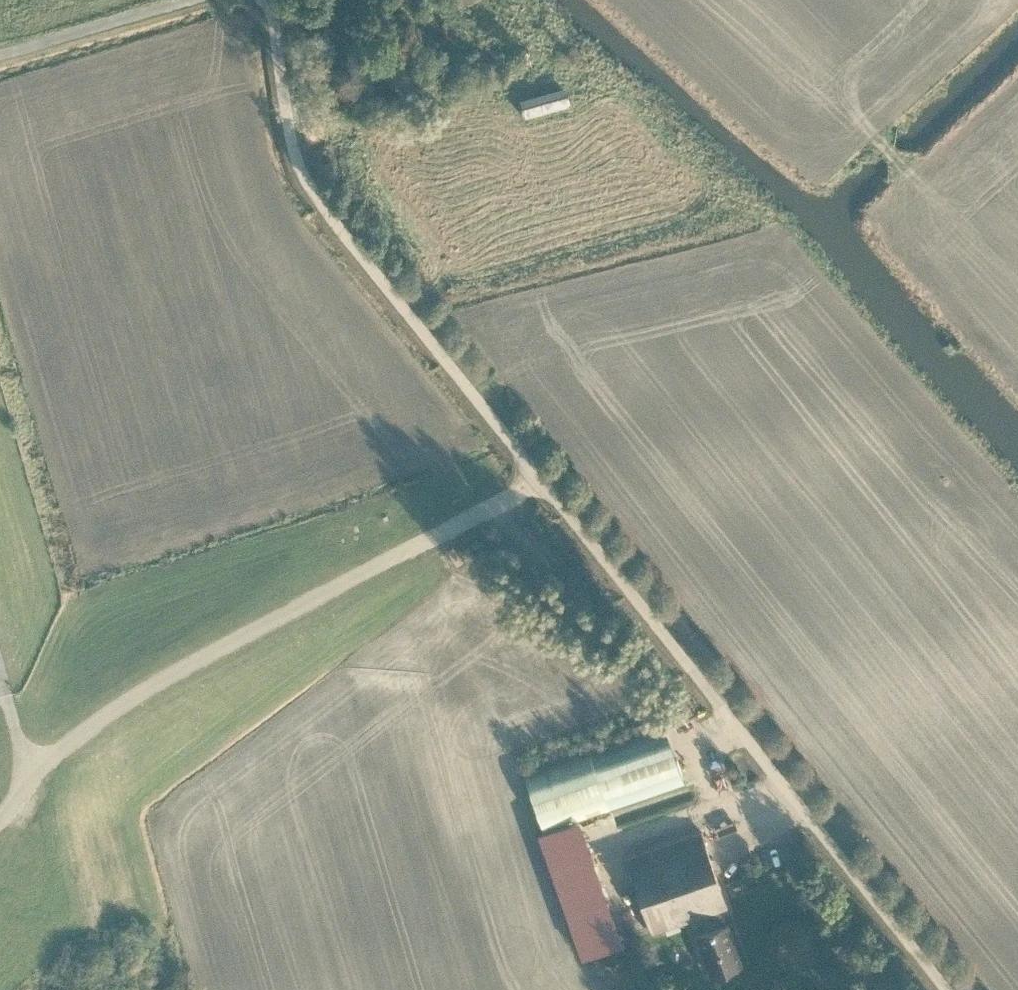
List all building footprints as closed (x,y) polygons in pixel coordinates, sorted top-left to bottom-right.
[(565,75),(518,81),(521,100),(568,94),(565,75)] [(531,777),(551,831),(687,781),(666,727),(531,777)] [(731,909),(704,829),(627,855),(653,935),(731,909)] [(581,955),(625,943),(599,846),(555,858),(581,955)] [(748,970),(733,924),(697,936),(712,981),(748,970)]
